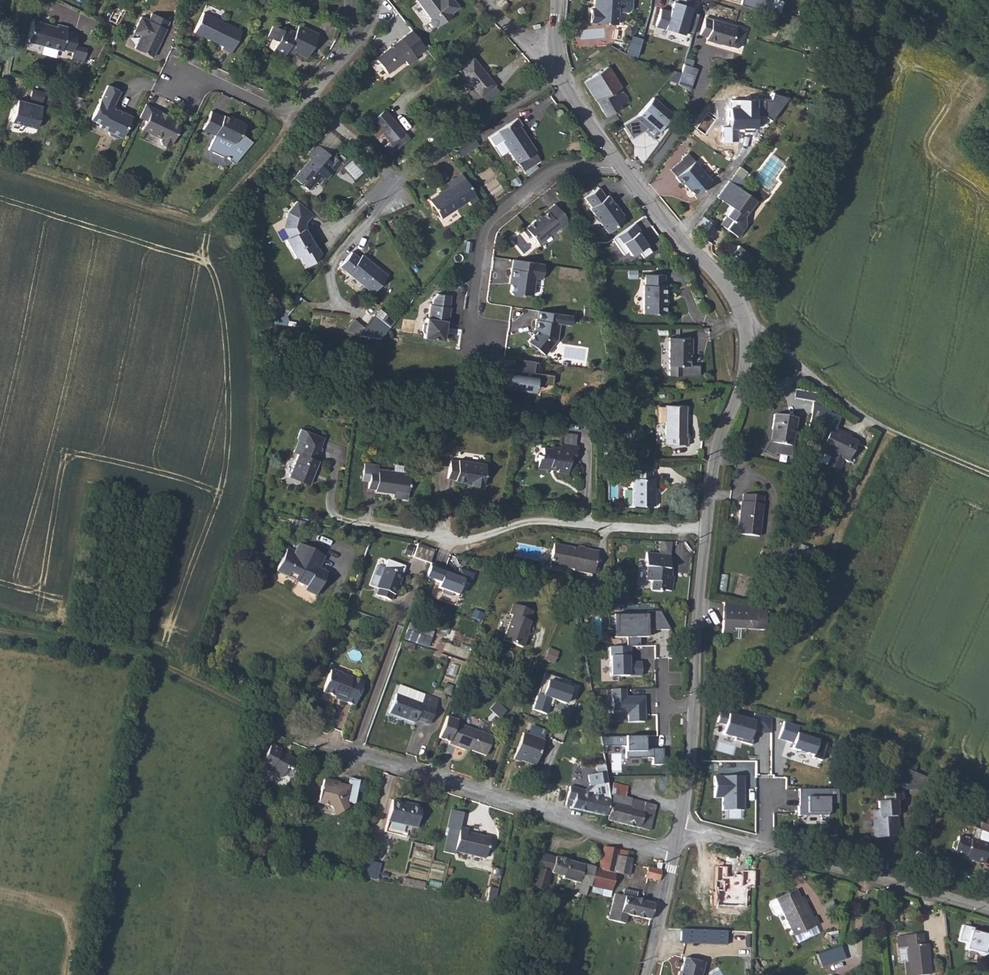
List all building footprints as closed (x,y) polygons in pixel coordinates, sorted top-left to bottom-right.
[(431,19),(431,23),(435,27),(438,28),(454,15),(453,14),(461,7),(454,0),(415,0),(431,19)] [(591,20),(618,22),(618,10),(628,11),(631,7),(632,0),(598,0),(598,7),(592,7),(591,20)] [(666,30),(685,34),(694,0),(674,0),(666,30)] [(740,5),(780,14),(783,2),(773,0),(741,0),(740,5)] [(170,23),(152,14),(149,21),(141,18),(134,33),(141,37),(135,49),(154,58),(167,30),(166,30),(170,23)] [(243,31),(205,14),(195,34),(224,47),(223,50),(232,54),(243,31)] [(731,48),(737,28),(706,18),(700,38),(731,48)] [(37,45),(49,49),(50,46),(72,53),(75,43),(78,32),(46,22),(45,24),(34,20),(28,38),(38,41),(37,45)] [(283,31),(274,27),(269,37),(278,42),(273,51),(285,57),(286,54),(290,56),(291,54),(297,57),(298,55),(307,60),(319,34),(298,24),(294,32),(285,28),(283,31)] [(745,31),(737,28),(731,48),(739,51),(745,31)] [(417,58),(428,50),(413,32),(378,60),(390,76),(407,63),(410,67),(419,60),(417,58)] [(87,47),(75,43),(72,53),(70,58),(82,62),(87,47)] [(490,89),(470,61),(455,71),(467,87),(461,91),(470,103),(490,89)] [(699,66),(684,62),(680,74),(679,80),(692,94),(699,66)] [(609,67),(587,80),(606,114),(629,101),(609,67)] [(133,119),(118,112),(114,110),(115,107),(121,93),(109,87),(92,122),(102,126),(102,130),(110,133),(111,137),(118,141),(120,139),(122,140),(133,119)] [(790,98),(773,91),(768,101),(738,99),(739,111),(728,111),(727,128),(757,129),(756,116),(762,117),(772,122),(790,98)] [(638,114),(624,123),(632,137),(646,129),(655,136),(673,111),(654,96),(638,114)] [(21,98),(14,119),(38,127),(46,106),(21,98)] [(179,127),(166,121),(166,122),(159,119),(161,114),(152,110),(145,107),(138,121),(145,124),(141,133),(157,142),(157,143),(158,149),(163,151),(168,149),(179,127)] [(401,132),(382,108),(371,117),(390,141),(401,132)] [(245,124),(240,121),(239,123),(233,120),(226,117),(225,118),(213,113),(205,131),(215,135),(209,150),(235,164),(252,142),(243,136),(247,127),(245,124)] [(516,130),(511,123),(491,137),(512,168),(513,167),(518,175),(534,165),(529,156),(530,156),(514,132),(516,130)] [(331,145),(336,136),(327,130),(322,140),(331,145)] [(473,148),(469,141),(450,154),(454,160),(473,148)] [(325,158),(312,146),(301,158),(304,161),(288,178),(303,192),(310,184),(313,187),(319,181),(322,184),(334,171),(322,161),(325,158)] [(681,175),(680,176),(687,185),(689,183),(691,188),(700,197),(716,184),(693,153),(685,159),(686,160),(692,166),(683,175),(681,175)] [(644,160),(648,166),(653,159),(650,156),(644,160)] [(343,168),(354,180),(365,170),(354,158),(343,168)] [(674,170),(680,176),(681,175),(683,175),(692,166),(686,160),(674,170)] [(457,178),(450,182),(441,188),(443,192),(424,204),(435,221),(463,204),(466,208),(473,204),(457,178)] [(731,180),(719,198),(729,204),(734,207),(729,215),(733,218),(727,226),(737,232),(744,222),(748,217),(761,197),(743,185),(742,187),(731,180)] [(613,223),(621,218),(621,214),(618,208),(614,208),(611,204),(613,203),(607,195),(605,196),(599,188),(585,198),(591,206),(590,208),(607,231),(613,226),(613,223)] [(310,249),(298,231),(297,232),(292,224),(294,218),(300,210),(284,197),(275,209),(273,214),(277,220),(271,224),(276,234),(273,236),(283,254),(288,251),(295,263),(303,258),(310,249)] [(734,207),(729,204),(724,212),(728,215),(722,223),(727,226),(733,218),(729,215),(734,207)] [(544,216),(528,227),(540,244),(556,233),(554,230),(561,226),(563,230),(569,226),(568,219),(558,205),(550,211),(551,213),(545,217),(544,216)] [(636,222),(614,238),(624,253),(629,250),(632,254),(639,250),(644,257),(652,252),(638,231),(641,229),(636,222)] [(370,293),(385,275),(360,254),(357,257),(349,250),(337,265),(370,293)] [(541,261),(510,256),(507,275),(509,275),(507,289),(509,292),(517,293),(520,290),(529,292),(532,275),(539,276),(541,261)] [(665,275),(647,275),(647,286),(644,286),(644,314),(667,315),(667,303),(665,303),(666,286),(665,286),(665,275)] [(421,333),(421,338),(441,341),(443,321),(446,321),(448,308),(447,307),(448,296),(434,294),(430,299),(429,305),(427,304),(425,318),(423,318),(423,322),(420,324),(419,331),(421,333)] [(562,312),(537,309),(536,318),(534,317),(532,326),(534,327),(534,329),(526,340),(527,341),(528,345),(532,349),(536,348),(543,354),(556,338),(558,322),(561,322),(570,323),(571,314),(562,312)] [(374,335),(389,317),(382,311),(376,317),(368,310),(350,331),(374,335)] [(689,366),(690,348),(692,348),(692,339),(670,338),(670,375),(682,376),(682,366),(689,366)] [(530,371),(532,360),(513,358),(512,369),(505,368),(502,387),(527,391),(529,381),(532,382),(548,384),(550,375),(530,371)] [(530,399),(532,382),(529,381),(527,391),(502,387),(501,395),(530,399)] [(668,401),(665,441),(687,442),(688,434),(685,433),(687,402),(668,401)] [(778,405),(773,434),(771,433),(766,439),(776,447),(779,445),(794,447),(800,409),(778,405)] [(841,422),(810,408),(805,427),(821,435),(820,437),(827,440),(820,453),(827,457),(829,462),(826,470),(838,476),(844,465),(848,466),(858,445),(845,439),(846,436),(836,432),(841,422)] [(318,428),(296,419),(292,428),(294,429),(288,442),(293,444),(282,467),(302,476),(313,451),(311,450),(316,439),(314,438),(318,428)] [(547,447),(539,446),(538,454),(535,454),(533,468),(544,469),(544,466),(554,468),(554,472),(564,474),(566,457),(572,458),(574,445),(558,443),(558,447),(547,445),(547,447)] [(375,459),(360,456),(357,474),(364,475),(363,483),(370,484),(370,486),(402,492),(406,470),(374,464),(375,459)] [(649,461),(632,461),(632,470),(636,470),(636,477),(633,477),(632,505),(654,505),(655,477),(652,477),(652,470),(649,470),(649,461)] [(452,463),(443,462),(440,481),(449,483),(449,484),(463,486),(463,487),(476,489),(479,466),(452,462),(452,463)] [(736,498),(732,529),(753,532),(759,493),(753,493),(750,492),(742,491),(741,498),(736,498)] [(307,525),(290,520),(287,528),(305,532),(307,525)] [(414,556),(430,562),(434,549),(418,543),(414,556)] [(577,549),(554,545),(550,565),(573,570),(573,571),(596,576),(598,564),(594,563),(596,552),(583,550),(583,548),(577,547),(577,549)] [(293,560),(286,556),(274,580),(300,593),(298,597),(309,603),(321,580),(311,576),(318,563),(297,552),(293,560)] [(668,554),(645,552),(644,566),(646,567),(645,580),(651,580),(650,589),(661,590),(664,590),(671,591),(672,575),(669,575),(669,567),(667,567),(668,554)] [(377,594),(392,599),(395,592),(397,593),(404,574),(402,573),(405,565),(389,559),(386,568),(384,567),(378,586),(380,587),(377,594)] [(790,575),(795,566),(784,559),(779,568),(790,575)] [(464,578),(445,572),(430,568),(425,578),(439,583),(438,587),(458,595),(464,578)] [(611,606),(621,607),(621,598),(614,597),(611,597),(611,606)] [(749,606),(722,600),(720,631),(729,632),(729,627),(763,631),(765,615),(748,615),(749,606)] [(522,649),(526,639),(523,638),(526,632),(529,623),(528,623),(531,613),(513,606),(510,616),(512,617),(503,642),(522,649)] [(765,610),(749,606),(748,615),(765,615),(765,610)] [(613,639),(649,639),(649,630),(670,630),(659,609),(648,611),(648,613),(612,615),(613,639)] [(403,631),(400,639),(425,647),(427,640),(403,631)] [(611,657),(611,677),(641,677),(640,657),(611,657)] [(550,698),(566,705),(574,683),(547,673),(533,705),(545,710),(550,698)] [(339,678),(329,674),(320,697),(334,702),(335,699),(343,702),(341,706),(353,710),(362,686),(350,681),(349,683),(339,679),(339,678)] [(397,687),(394,696),(421,705),(424,696),(397,687)] [(629,721),(645,721),(644,688),(612,689),(613,713),(628,713),(629,721)] [(421,705),(394,696),(388,714),(414,723),(415,721),(428,725),(437,700),(424,696),(421,705)] [(728,713),(723,735),(751,744),(755,733),(771,733),(772,718),(755,713),(755,721),(728,713)] [(449,746),(449,748),(465,754),(466,753),(485,760),(493,741),(457,728),(458,724),(447,721),(444,729),(454,733),(449,746)] [(813,756),(818,740),(798,733),(800,726),(785,721),(779,739),(793,743),(792,748),(813,756)] [(444,729),(439,742),(449,746),(454,733),(444,729)] [(523,732),(514,759),(535,766),(544,740),(523,732)] [(653,766),(663,766),(663,749),(646,749),(646,737),(625,737),(626,759),(652,758),(653,766)] [(265,765),(280,772),(284,762),(288,764),(293,753),(285,749),(283,751),(276,748),(278,743),(267,738),(255,763),(264,768),(265,765)] [(906,768),(891,762),(891,784),(906,783),(906,768)] [(593,766),(595,774),(603,773),(602,764),(593,766)] [(570,802),(568,809),(573,810),(605,816),(608,802),(606,788),(603,773),(595,774),(584,777),(586,787),(580,792),(573,790),(573,789),(565,788),(563,798),(570,800),(570,802)] [(326,804),(329,809),(342,804),(340,798),(345,785),(332,781),(333,779),(321,775),(310,798),(326,804)] [(744,810),(744,776),(714,775),(715,798),(722,798),(722,810),(744,810)] [(745,798),(755,798),(756,780),(746,780),(745,798)] [(610,787),(610,789),(609,795),(610,795),(612,795),(605,821),(648,833),(655,808),(623,800),(625,791),(611,788),(610,787)] [(799,789),(799,815),(829,816),(829,803),(838,802),(838,789),(799,789)] [(866,810),(866,835),(879,835),(879,833),(890,833),(889,801),(895,801),(895,790),(878,790),(878,800),(872,800),(872,810),(866,810)] [(414,832),(418,812),(388,806),(384,827),(414,832)] [(446,832),(442,855),(453,857),(453,854),(484,860),(488,840),(466,836),(466,832),(457,831),(460,811),(448,809),(444,832),(446,832)] [(980,816),(976,825),(973,826),(971,834),(969,840),(955,836),(951,841),(949,847),(954,855),(961,858),(961,859),(969,862),(971,859),(973,861),(976,861),(981,858),(986,845),(987,845),(988,845),(988,844),(988,836),(988,835),(988,820),(980,816)] [(380,861),(375,861),(376,845),(365,844),(362,877),(379,878),(380,861)] [(630,876),(634,862),(635,854),(604,847),(604,850),(600,868),(593,866),(588,887),(610,892),(614,872),(630,876)] [(586,894),(588,887),(593,866),(531,852),(527,870),(534,872),(530,888),(536,889),(546,891),(550,874),(562,877),(562,880),(573,882),(571,891),(586,894)] [(661,866),(649,864),(649,868),(647,881),(659,883),(661,866)] [(727,867),(716,866),(714,905),(744,906),(745,888),(755,888),(756,869),(741,869),(741,875),(727,875),(727,867)] [(793,932),(794,932),(810,923),(812,922),(792,885),(773,895),(774,898),(768,901),(766,902),(772,914),(775,912),(781,910),(793,932)] [(635,902),(637,895),(624,892),(622,899),(623,899),(635,902)] [(619,914),(623,899),(622,899),(614,897),(607,924),(624,928),(627,916),(619,914)] [(649,921),(653,906),(635,902),(623,899),(619,914),(627,916),(649,921)] [(810,923),(794,932),(797,938),(813,929),(810,923)] [(962,927),(958,941),(966,943),(964,950),(987,954),(988,953),(988,933),(962,927)] [(727,946),(728,931),(704,930),(680,928),(679,943),(727,946)] [(909,974),(930,974),(928,944),(923,945),(923,934),(901,936),(901,946),(907,946),(909,974)] [(845,958),(840,947),(818,955),(822,967),(845,958)] [(684,955),(681,974),(702,974),(704,958),(684,955)]
